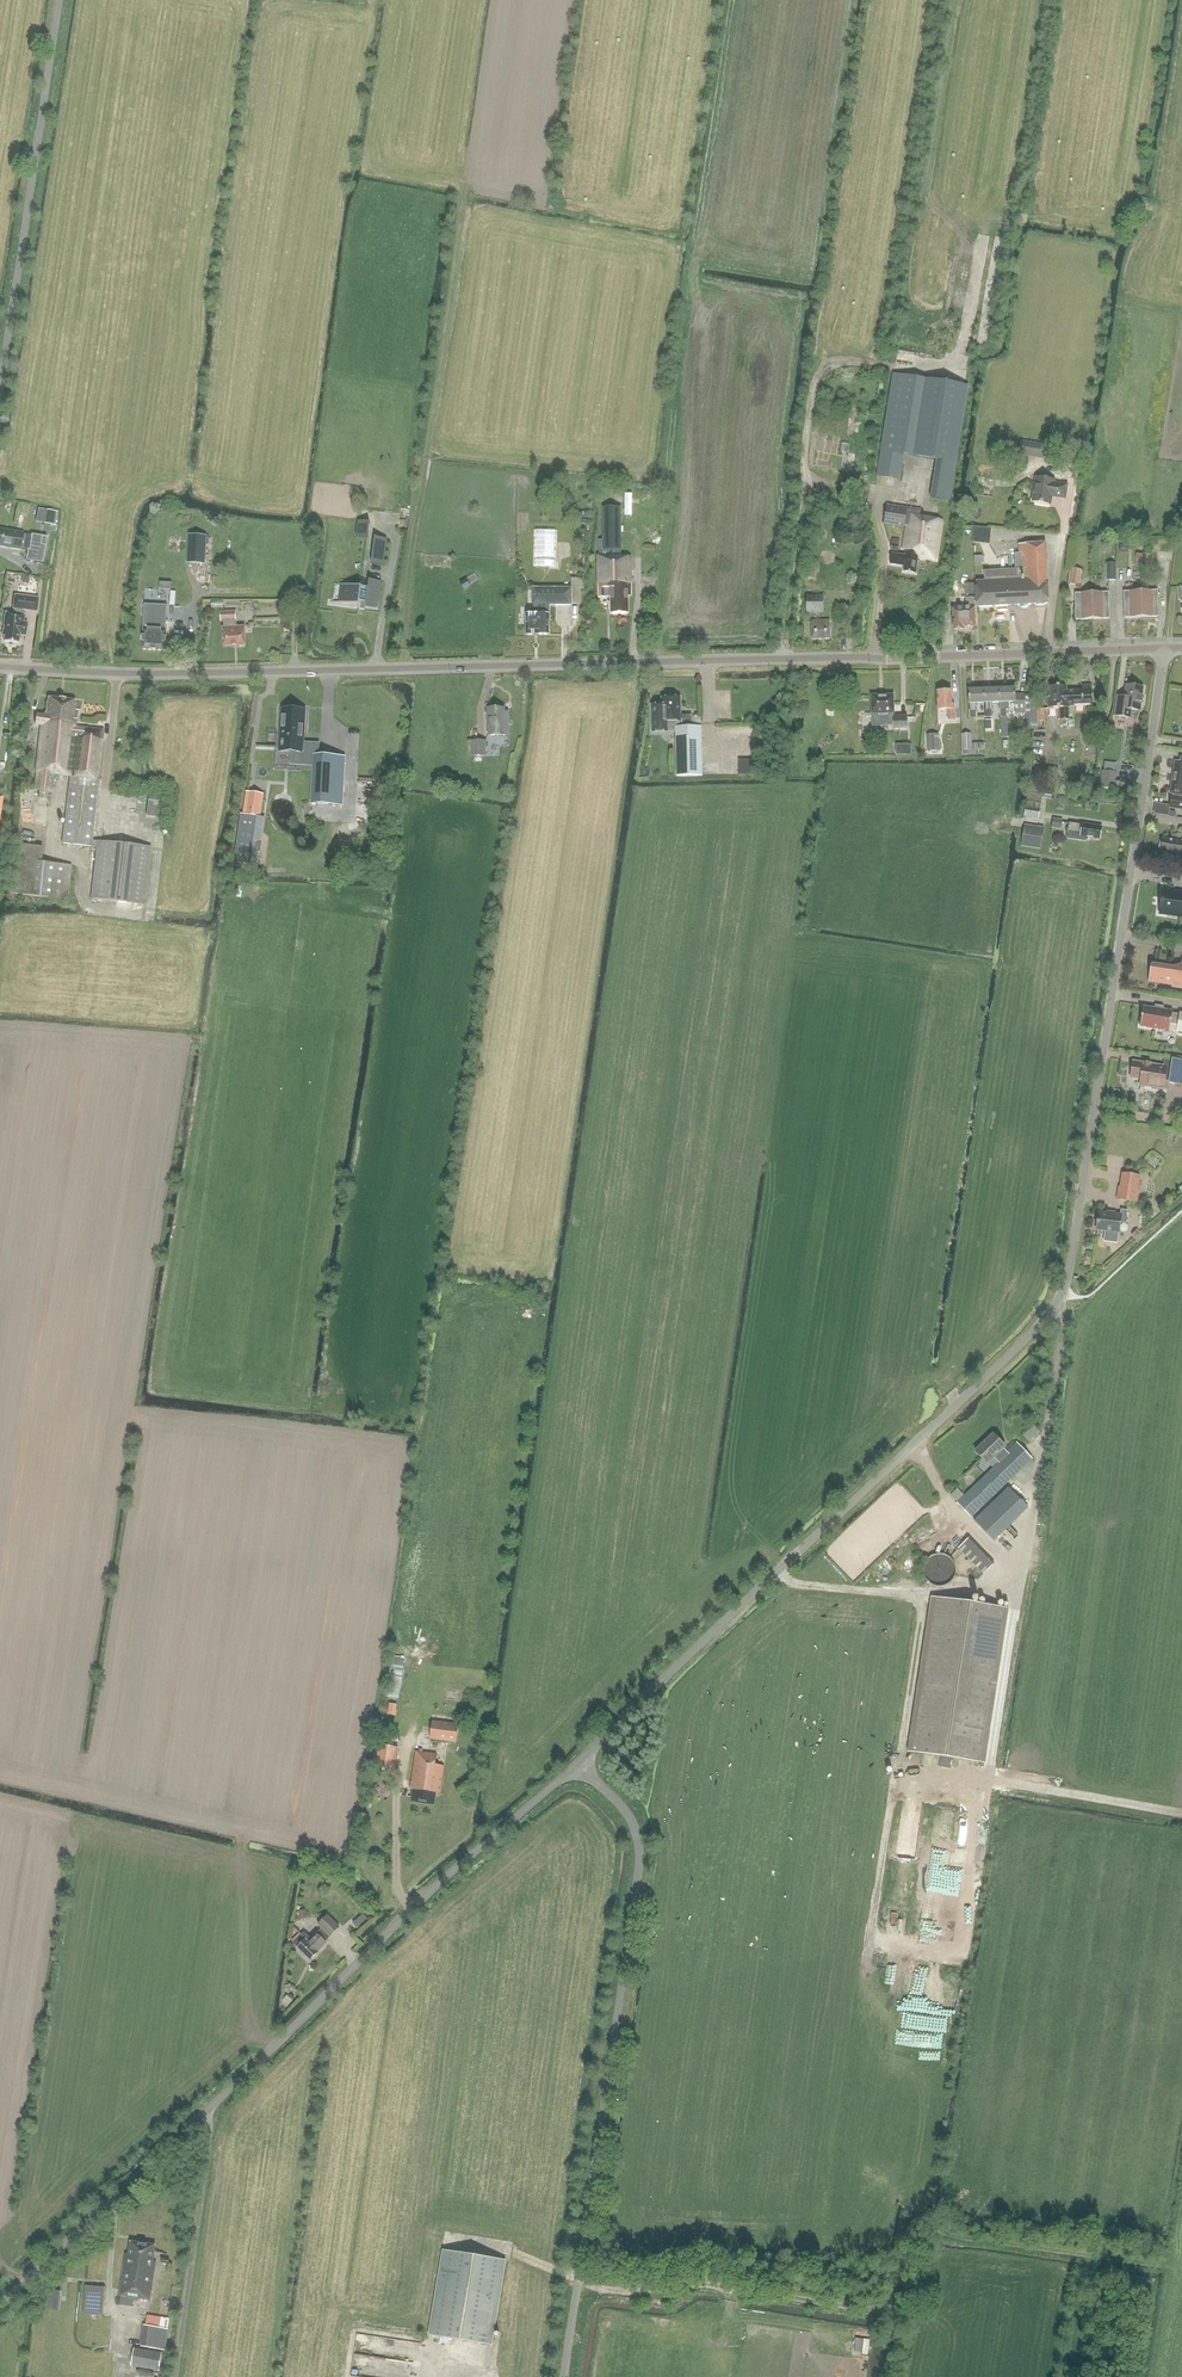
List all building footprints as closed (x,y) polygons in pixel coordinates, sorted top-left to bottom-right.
[(968,386),(893,374),(876,476),(902,480),(906,454),(937,459),(930,498),(950,501),(968,386)] [(1047,459),(1049,445),(1021,441),(1019,455),(1047,459)] [(993,498),(997,468),(978,465),(974,495),(993,498)] [(1053,497),(1066,499),(1069,484),(1055,482),(1056,480),(1036,477),(1031,502),(1052,505),(1053,497)] [(867,508),(868,500),(857,498),(855,507),(867,508)] [(622,557),(621,507),(603,508),(603,540),(598,540),(599,556),(598,556),(599,597),(604,597),(604,595),(611,595),(611,613),(628,612),(627,595),(631,595),(631,557),(622,557)] [(936,562),(942,520),(918,517),(918,513),(887,507),(885,522),(907,526),(902,556),(892,554),(891,564),(904,566),(903,572),(917,574),(919,559),(936,562)] [(974,509),(969,514),(976,520),(981,515),(974,509)] [(45,523),(55,525),(57,511),(47,510),(45,523)] [(583,521),(583,523),(588,524),(589,512),(580,511),(579,520),(583,521)] [(370,522),(358,521),(356,536),(368,537),(370,522)] [(974,542),(990,544),(992,528),(972,527),(974,542)] [(20,548),(28,549),(26,560),(43,563),(47,538),(23,534),(23,532),(0,528),(0,545),(20,549),(20,548)] [(557,530),(534,530),(534,566),(557,566),(557,530)] [(206,564),(207,536),(189,535),(187,563),(206,564)] [(384,565),(387,539),(375,537),(372,563),(384,565)] [(898,551),(899,541),(900,539),(893,538),(891,550),(898,551)] [(977,608),(1049,604),(1046,543),(1019,545),(1020,554),(1015,554),(1016,570),(985,572),(986,582),(977,583),(978,590),(976,590),(977,608)] [(1168,576),(1170,559),(1172,560),(1173,552),(1161,551),(1158,575),(1168,576)] [(1128,579),(1129,567),(1129,564),(1128,564),(1129,559),(1127,559),(1126,559),(1126,555),(1120,555),(1120,559),(1119,559),(1119,564),(1120,564),(1119,579),(1128,579)] [(1107,580),(1116,580),(1116,563),(1107,563),(1107,580)] [(1080,585),(1082,570),(1072,568),(1069,583),(1080,585)] [(460,583),(465,590),(471,587),(471,586),(479,580),(476,573),(460,583)] [(378,608),(382,581),(370,580),(368,588),(344,585),(342,602),(330,601),(359,605),(360,602),(366,603),(366,606),(378,608)] [(974,596),(974,589),(973,584),(965,584),(966,596),(974,596)] [(526,616),(526,635),(549,635),(549,616),(550,616),(550,606),(572,606),(572,589),(533,589),(533,615),(526,615),(526,616)] [(1141,618),(1140,591),(1123,592),(1124,619),(1141,618)] [(1159,617),(1158,591),(1140,591),(1141,618),(1159,617)] [(1093,620),(1092,593),(1074,594),(1076,621),(1093,620)] [(1109,593),(1092,593),(1093,620),(1110,619),(1109,593)] [(36,610),(38,597),(19,594),(18,601),(14,601),(13,607),(13,612),(5,611),(2,634),(4,634),(4,640),(19,642),(20,632),(26,632),(27,622),(24,621),(25,614),(22,613),(23,609),(36,610)] [(823,613),(823,597),(806,596),(806,612),(823,613)] [(964,629),(976,628),(974,599),(966,600),(966,609),(952,610),(954,631),(964,631),(964,629)] [(167,605),(144,604),(142,649),(166,650),(167,630),(161,630),(162,621),(166,622),(167,614),(166,614),(166,606),(167,606),(167,605)] [(244,645),(246,645),(245,627),(237,627),(236,611),(221,611),(221,621),(224,621),(225,628),(223,628),(223,646),(238,645),(239,647),(244,647),(244,645)] [(812,640),(830,639),(830,621),(812,621),(812,640)] [(1068,707),(1092,705),(1091,683),(1083,684),(1083,689),(1066,690),(1066,685),(1050,686),(1050,696),(1048,696),(1049,708),(1060,707),(1061,719),(1069,718),(1068,707)] [(1124,698),(1118,697),(1115,717),(1131,719),(1132,710),(1140,711),(1141,703),(1142,703),(1143,697),(1142,697),(1143,688),(1126,686),(1124,698)] [(993,703),(1000,703),(1000,688),(985,689),(985,704),(986,731),(993,730),(991,710),(993,710),(993,703)] [(1008,736),(1007,717),(1007,703),(1015,702),(1016,714),(1027,714),(1026,702),(1026,694),(1015,694),(1015,688),(1000,688),(1000,703),(1001,736),(1008,736)] [(977,704),(985,704),(985,689),(970,690),(970,704),(970,719),(977,719),(977,704)] [(948,720),(955,719),(954,707),(952,707),(951,691),(937,692),(938,711),(948,710),(948,720)] [(1035,708),(1034,693),(1026,694),(1026,702),(1027,714),(1027,721),(1037,720),(1037,708),(1035,708)] [(874,724),(884,724),(894,724),(894,728),(908,728),(908,716),(894,716),(894,714),(894,695),(891,695),(891,694),(887,694),(885,695),(873,695),(874,706),(871,708),(871,715),(874,715),(874,724)] [(58,727),(62,698),(48,697),(46,715),(40,714),(39,725),(42,725),(58,727)] [(679,716),(678,697),(661,697),(661,711),(653,711),(651,713),(651,719),(653,721),(662,721),(678,721),(678,727),(674,727),(675,776),(701,776),(700,727),(690,727),(690,716),(679,716)] [(93,829),(99,779),(97,779),(103,730),(76,726),(76,719),(73,718),(75,700),(62,698),(58,727),(42,725),(34,790),(39,790),(38,798),(48,799),(48,792),(51,792),(53,774),(70,776),(62,844),(97,848),(91,898),(145,905),(152,847),(97,840),(99,829),(93,829)] [(489,737),(509,736),(508,714),(504,714),(504,709),(488,710),(489,737)] [(283,711),(281,751),(291,751),(301,752),(301,764),(314,765),(312,803),(341,805),(343,757),(315,756),(316,744),(303,743),(304,712),(283,711)] [(972,733),(962,734),(963,755),(972,753),(972,733)] [(940,751),(940,734),(927,735),(928,751),(940,751)] [(472,757),(485,757),(485,742),(472,742),(472,757)] [(910,745),(898,745),(898,756),(910,756),(910,745)] [(1180,756),(1179,762),(1175,761),(1173,777),(1181,779),(1181,757),(1180,756)] [(752,772),(752,758),(739,758),(739,773),(752,772)] [(1115,789),(1117,772),(1115,772),(1116,763),(1105,762),(1104,770),(1103,770),(1100,787),(1115,789)] [(1057,782),(1059,768),(1033,764),(1031,779),(1057,782)] [(1173,777),(1170,794),(1174,794),(1173,800),(1171,800),(1170,808),(1181,810),(1181,779),(1173,777)] [(454,782),(453,791),(467,793),(468,783),(454,782)] [(253,865),(260,816),(261,816),(264,793),(248,791),(245,814),(241,813),(235,862),(253,865)] [(1042,796),(1028,794),(1025,816),(1039,818),(1042,796)] [(1062,829),(1063,820),(1054,818),(1052,828),(1062,829)] [(1070,823),(1068,831),(1067,839),(1086,842),(1088,840),(1089,838),(1099,839),(1102,827),(1083,823),(1082,825),(1070,823)] [(1041,849),(1044,828),(1025,824),(1022,846),(1041,849)] [(1163,839),(1163,841),(1160,841),(1159,848),(1162,849),(1161,850),(1170,852),(1170,853),(1174,854),(1173,861),(1181,862),(1181,841),(1172,839),(1172,841),(1163,839)] [(16,842),(10,894),(68,900),(72,865),(42,862),(44,845),(16,842)] [(1163,890),(1160,913),(1181,917),(1181,893),(1163,890)] [(1181,960),(1180,969),(1152,965),(1152,964),(1151,964),(1148,982),(1149,982),(1149,981),(1172,985),(1172,988),(1181,990),(1181,960)] [(1181,1013),(1181,1012),(1180,1012),(1180,1014),(1173,1013),(1173,1011),(1143,1006),(1140,1026),(1170,1031),(1171,1024),(1179,1025),(1177,1032),(1178,1032),(1181,1032),(1181,1013)] [(1173,1059),(1173,1061),(1165,1060),(1164,1066),(1151,1064),(1144,1062),(1144,1063),(1133,1061),(1131,1077),(1141,1079),(1140,1085),(1164,1089),(1165,1079),(1170,1079),(1169,1083),(1181,1085),(1181,1061),(1173,1059)] [(1140,1176),(1123,1173),(1122,1176),(1124,1176),(1122,1190),(1119,1190),(1117,1199),(1137,1202),(1139,1193),(1136,1192),(1138,1178),(1139,1178),(1140,1176)] [(1119,1232),(1120,1222),(1126,1223),(1128,1210),(1121,1209),(1121,1214),(1100,1211),(1098,1230),(1105,1231),(1104,1241),(1117,1243),(1119,1232)] [(1137,1230),(1132,1235),(1135,1238),(1140,1233),(1137,1230)] [(1028,1440),(1040,1430),(1035,1425),(1023,1434),(1028,1440)] [(987,1462),(994,1456),(998,1460),(997,1461),(998,1462),(957,1501),(957,1502),(971,1517),(1031,1459),(1030,1458),(1016,1443),(1007,1452),(1002,1448),(1005,1445),(993,1433),(975,1451),(987,1462)] [(1029,1508),(1007,1486),(973,1519),(994,1541),(1029,1508)] [(994,1565),(969,1538),(959,1548),(984,1574),(994,1565)] [(941,1554),(940,1554),(938,1554),(937,1554),(936,1554),(934,1554),(933,1555),(932,1555),(930,1556),(929,1557),(928,1557),(927,1558),(926,1559),(925,1560),(924,1562),(924,1563),(923,1564),(923,1565),(922,1567),(922,1568),(922,1570),(922,1571),(922,1572),(922,1574),(923,1575),(923,1577),(924,1578),(925,1579),(925,1580),(926,1581),(927,1582),(929,1583),(930,1584),(931,1585),(932,1585),(933,1585),(933,1586),(935,1586),(936,1586),(938,1586),(939,1586),(940,1586),(942,1586),(943,1585),(945,1585),(946,1584),(947,1584),(948,1583),(949,1582),(950,1581),(951,1580),(952,1579),(953,1577),(953,1576),(954,1575),(954,1573),(954,1572),(954,1570),(954,1569),(954,1568),(954,1566),(954,1565),(953,1564),(952,1562),(952,1561),(951,1560),(950,1559),(949,1558),(948,1557),(947,1556),(945,1555),(944,1555),(943,1554),(941,1554)] [(1007,1608),(930,1597),(907,1751),(984,1763),(1007,1608)] [(386,1696),(399,1697),(404,1659),(391,1658),(386,1696)] [(457,1744),(459,1726),(433,1723),(430,1740),(457,1744)] [(395,1750),(379,1748),(376,1767),(376,1769),(393,1773),(395,1750)] [(416,1753),(411,1789),(412,1789),(411,1798),(413,1798),(412,1803),(435,1806),(436,1794),(441,1794),(444,1767),(435,1766),(437,1756),(421,1754),(421,1752),(419,1751),(418,1753),(416,1753)] [(308,1918),(306,1909),(298,1911),(300,1920),(308,1918)] [(362,1913),(353,1922),(358,1927),(367,1918),(362,1913)] [(305,1933),(294,1944),(311,1961),(319,1953),(318,1952),(326,1943),(324,1941),(328,1936),(330,1937),(339,1928),(327,1917),(318,1926),(322,1929),(311,1940),(305,1933)] [(151,2301),(157,2262),(154,2261),(156,2246),(131,2242),(129,2256),(125,2255),(119,2296),(144,2299),(145,2297),(148,2298),(148,2300),(151,2301)] [(492,2345),(506,2260),(443,2250),(429,2335),(492,2345)] [(104,2287),(84,2285),(83,2314),(103,2315),(104,2287)] [(61,2291),(47,2290),(45,2308),(59,2309),(61,2291)] [(166,2352),(170,2330),(167,2329),(169,2318),(148,2314),(146,2325),(144,2325),(140,2347),(166,2352)] [(162,2353),(135,2348),(132,2366),(159,2371),(162,2353)]
